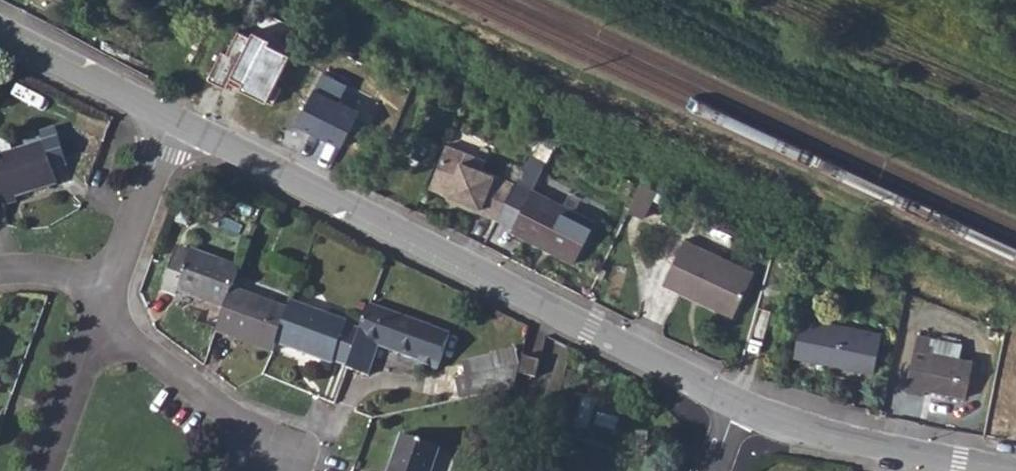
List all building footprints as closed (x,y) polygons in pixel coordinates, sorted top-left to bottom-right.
[(0,158),(0,208),(0,209),(15,204),(14,200),(56,187),(53,174),(67,170),(57,132),(42,136),(44,145),(0,158)] [(422,135),(413,153),(429,161),(439,144),(422,135)] [(449,143),(430,185),(449,193),(481,207),(479,211),(497,219),(516,183),(483,169),(488,160),(449,143)] [(646,181),(632,207),(647,214),(660,188),(646,181)] [(536,185),(514,226),(577,259),(598,218),(536,185)] [(447,197),(479,211),(481,207),(449,193),(447,197)] [(687,238),(664,282),(732,317),(755,273),(687,238)] [(180,292),(227,309),(234,291),(242,270),(195,254),(193,258),(178,254),(164,292),(178,297),(180,292)] [(227,309),(217,334),(274,356),(278,345),(291,313),(234,291),(227,309)] [(291,313),(278,345),(334,366),(336,364),(349,369),(363,333),(349,327),(349,325),(294,304),(291,313)] [(349,369),(348,372),(370,379),(382,348),(422,364),(422,366),(440,373),(453,338),(372,307),(363,333),(349,369)] [(804,317),(796,352),(831,359),(831,363),(874,373),(883,333),(804,317)] [(919,334),(907,390),(925,394),(927,385),(935,386),(935,390),(966,397),(974,361),(935,352),(936,346),(929,344),(931,336),(919,334)] [(523,369),(522,374),(538,379),(543,362),(526,357),(523,369)] [(523,369),(467,381),(470,400),(517,391),(522,374),(523,369)] [(390,470),(434,470),(441,451),(403,437),(390,470)]
